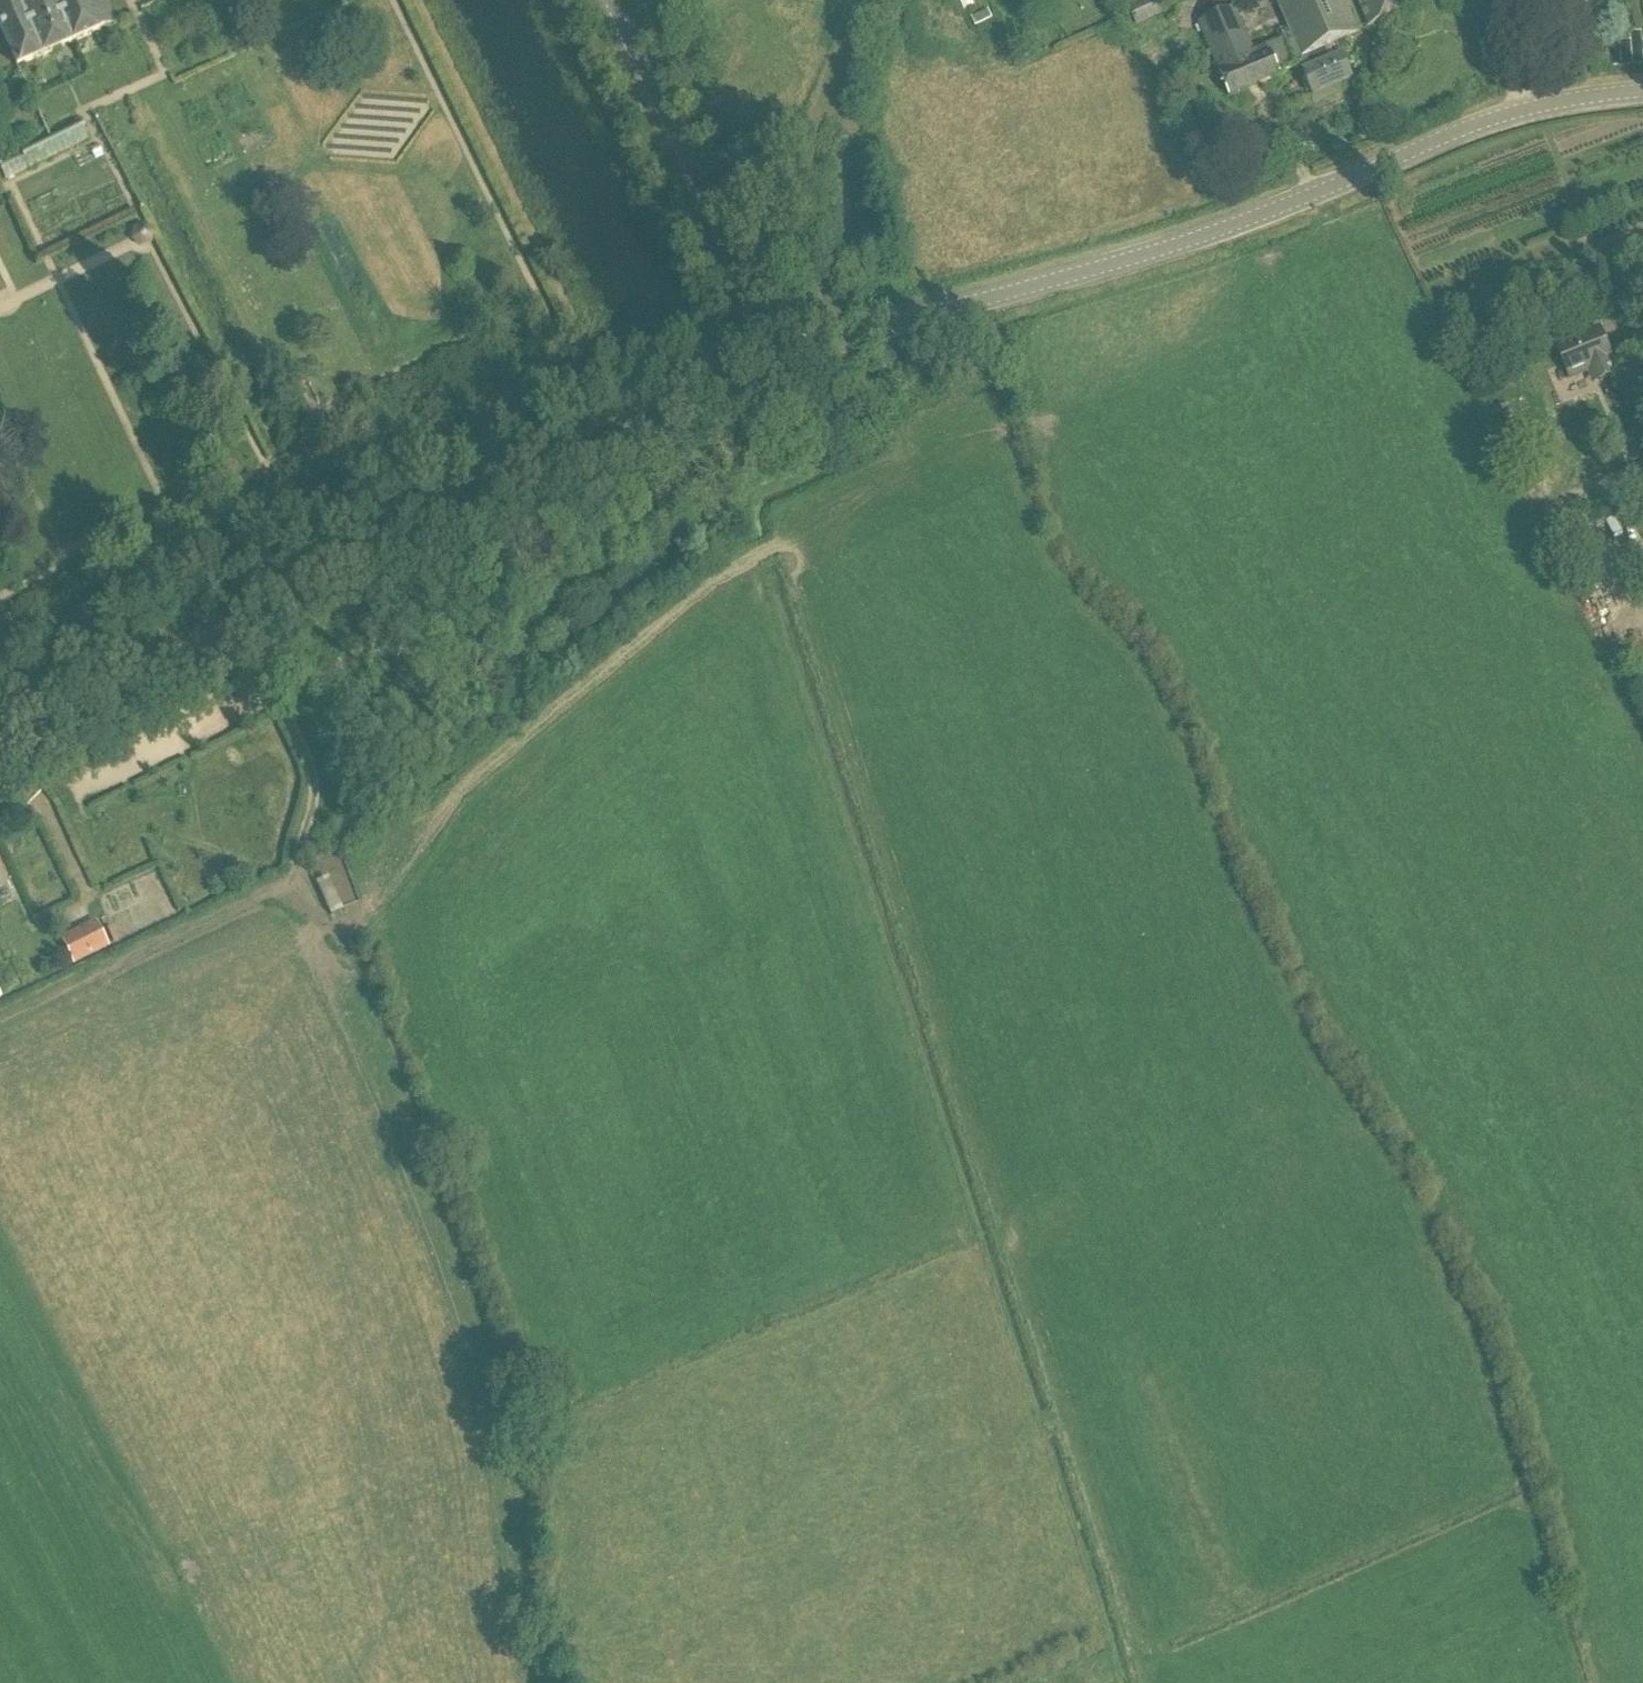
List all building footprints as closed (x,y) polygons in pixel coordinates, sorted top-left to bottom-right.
[(17,68),(117,23),(107,0),(0,0),(0,30),(17,68)] [(1138,24),(1166,12),(1160,0),(1134,0),(1128,3),(1138,24)] [(1234,8),(1198,23),(1230,97),(1305,65),(1302,59),(1360,34),(1345,0),(1282,0),(1296,34),(1253,52),(1234,8)] [(1368,28),(1410,11),(1406,0),(1356,0),(1368,28)] [(972,18),(976,28),(993,20),(988,10),(972,18)] [(1313,97),(1353,80),(1343,57),(1303,74),(1313,97)] [(21,153),(29,169),(89,139),(81,124),(21,153)] [(158,237),(145,247),(155,260),(168,250),(158,237)] [(1556,346),(1570,379),(1597,368),(1602,381),(1617,374),(1612,362),(1613,362),(1600,329),(1556,346)] [(1631,494),(1642,489),(1642,468),(1624,475),(1631,494)] [(244,718),(261,712),(257,699),(240,705),(244,718)] [(64,942),(75,965),(110,947),(100,925),(64,942)] [(12,1002),(4,983),(0,984),(0,1007),(12,1002)]
